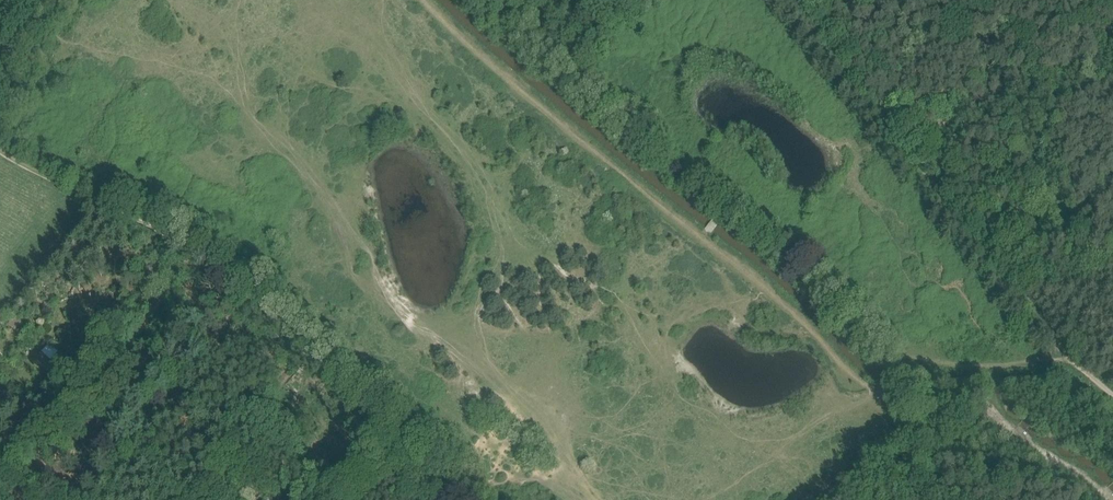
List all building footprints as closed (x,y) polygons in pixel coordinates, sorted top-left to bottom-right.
[(51,349),(47,346),(43,351),(51,359),(58,352),(53,347),(51,349)] [(97,414),(91,421),(98,426),(103,419),(97,414)] [(273,489),(267,496),(273,499),(275,499),(280,494),(273,489)]
